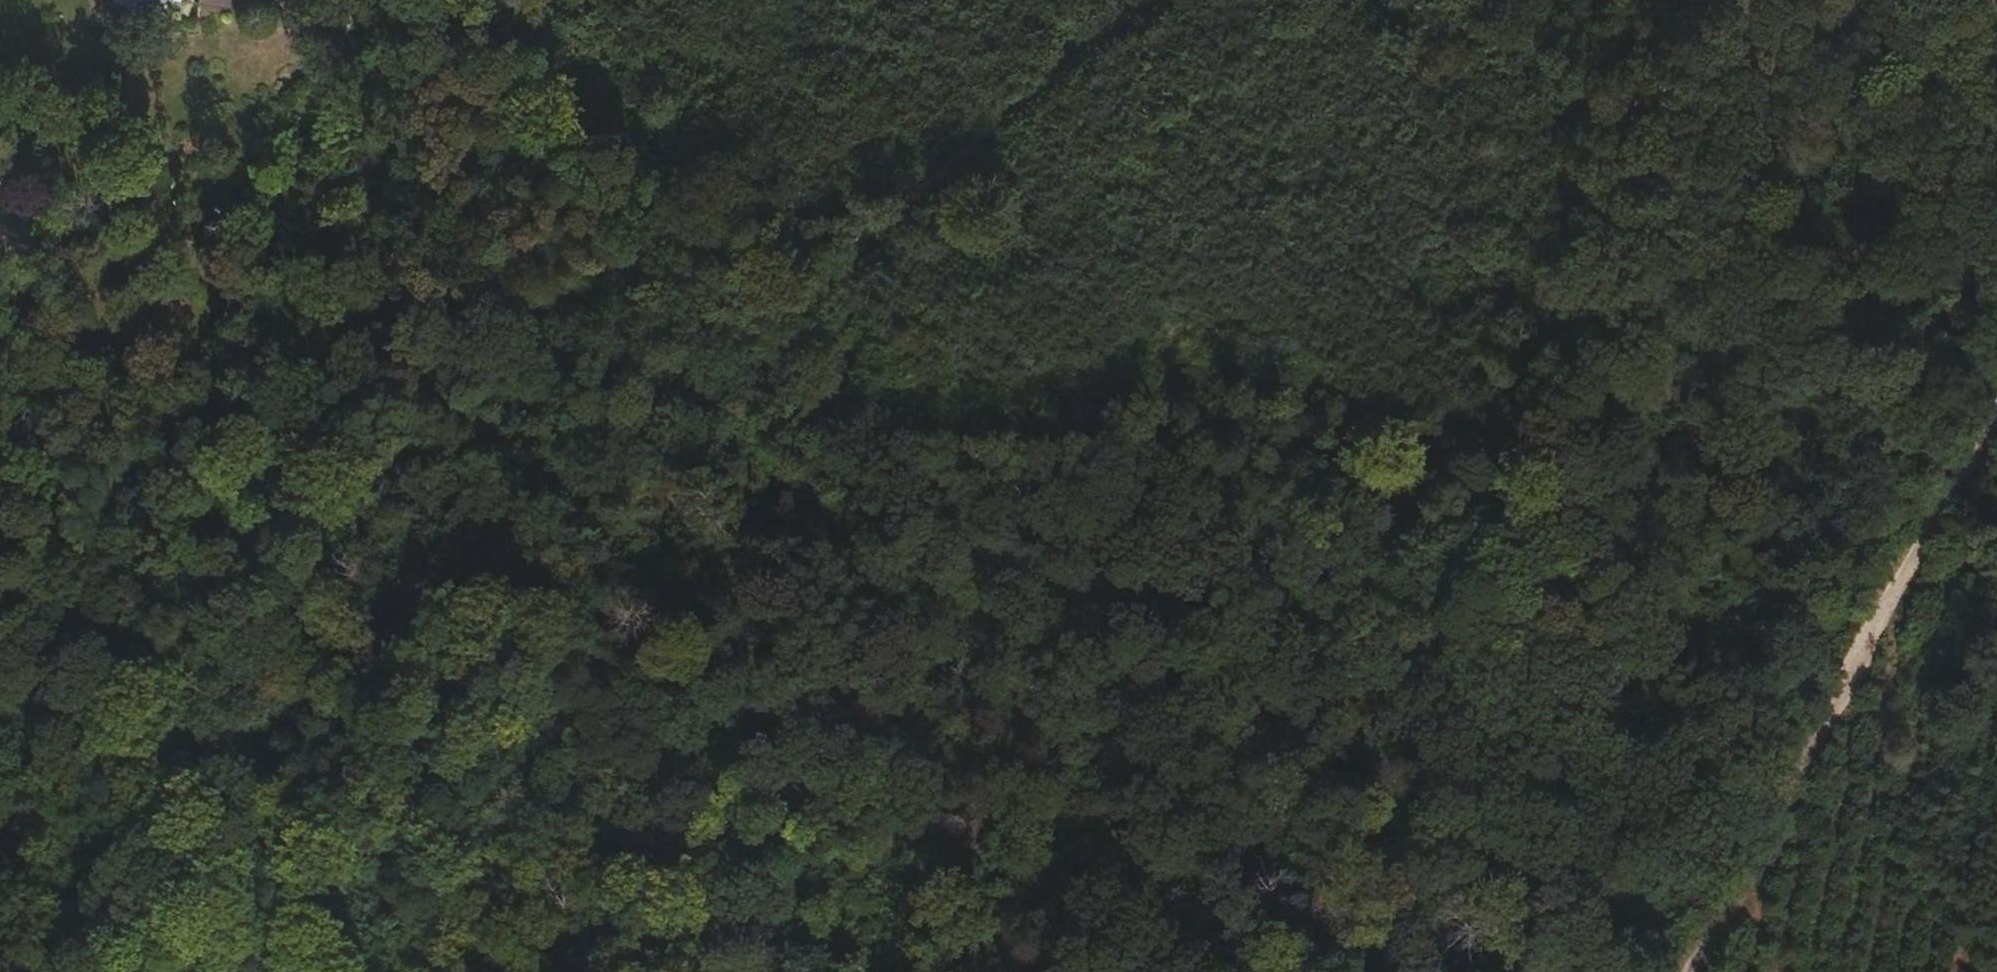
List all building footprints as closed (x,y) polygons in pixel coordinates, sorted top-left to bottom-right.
[(249,9),(250,0),(183,0),(183,1),(249,9)] [(147,24),(159,26),(161,12),(149,10),(147,24)]
